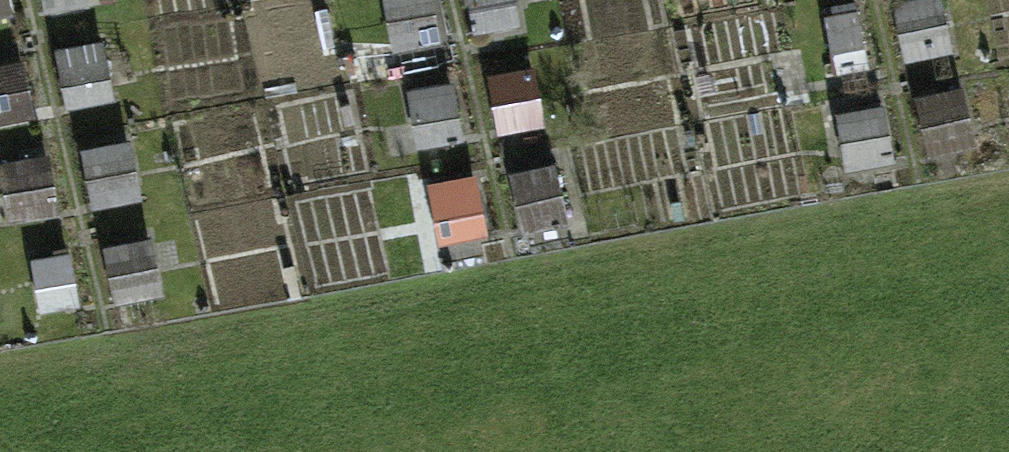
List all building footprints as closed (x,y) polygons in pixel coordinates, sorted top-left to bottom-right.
[(12,18),(11,0),(0,0),(0,18),(12,18)] [(45,16),(93,6),(92,0),(42,0),(45,16)] [(444,45),(435,0),(384,0),(395,55),(444,45)] [(473,36),(523,31),(520,0),(469,0),(473,36)] [(905,63),(958,53),(948,0),(893,0),(905,63)] [(824,18),(834,55),(867,46),(857,9),(824,18)] [(56,49),(65,108),(117,101),(108,41),(56,49)] [(35,115),(25,58),(0,63),(0,121),(35,115)] [(533,68),(488,76),(499,136),(544,128),(533,68)] [(420,150),(469,137),(453,81),(405,94),(420,150)] [(919,92),(923,155),(974,152),(969,88),(919,92)] [(847,174),(895,169),(888,107),(839,112),(847,174)] [(91,210),(144,202),(135,141),(82,149),(91,210)] [(52,156),(4,159),(9,220),(56,217),(52,156)] [(507,176),(526,231),(569,217),(549,161),(507,176)] [(439,247),(490,236),(477,173),(426,184),(439,247)] [(112,305),(163,301),(158,241),(108,245),(112,305)] [(33,259),(39,312),(79,308),(73,254),(33,259)]
